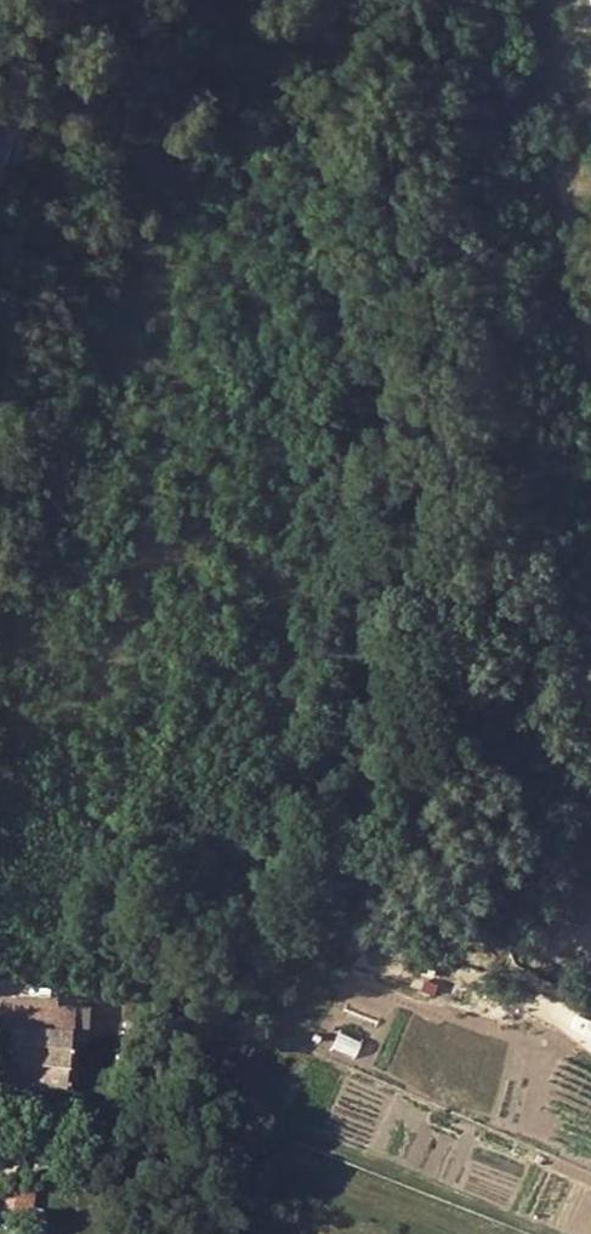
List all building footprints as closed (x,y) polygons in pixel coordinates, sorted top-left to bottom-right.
[(577,990),(590,997),(590,982),(583,978),(577,990)] [(71,1028),(73,1006),(0,1000),(0,1032),(12,1033),(9,1066),(68,1072),(71,1028)] [(73,1006),(71,1028),(87,1029),(89,1008),(73,1006)] [(0,1032),(0,1086),(66,1093),(68,1072),(9,1066),(12,1033),(0,1032)] [(7,1194),(7,1206),(18,1206),(18,1195),(7,1194)]
